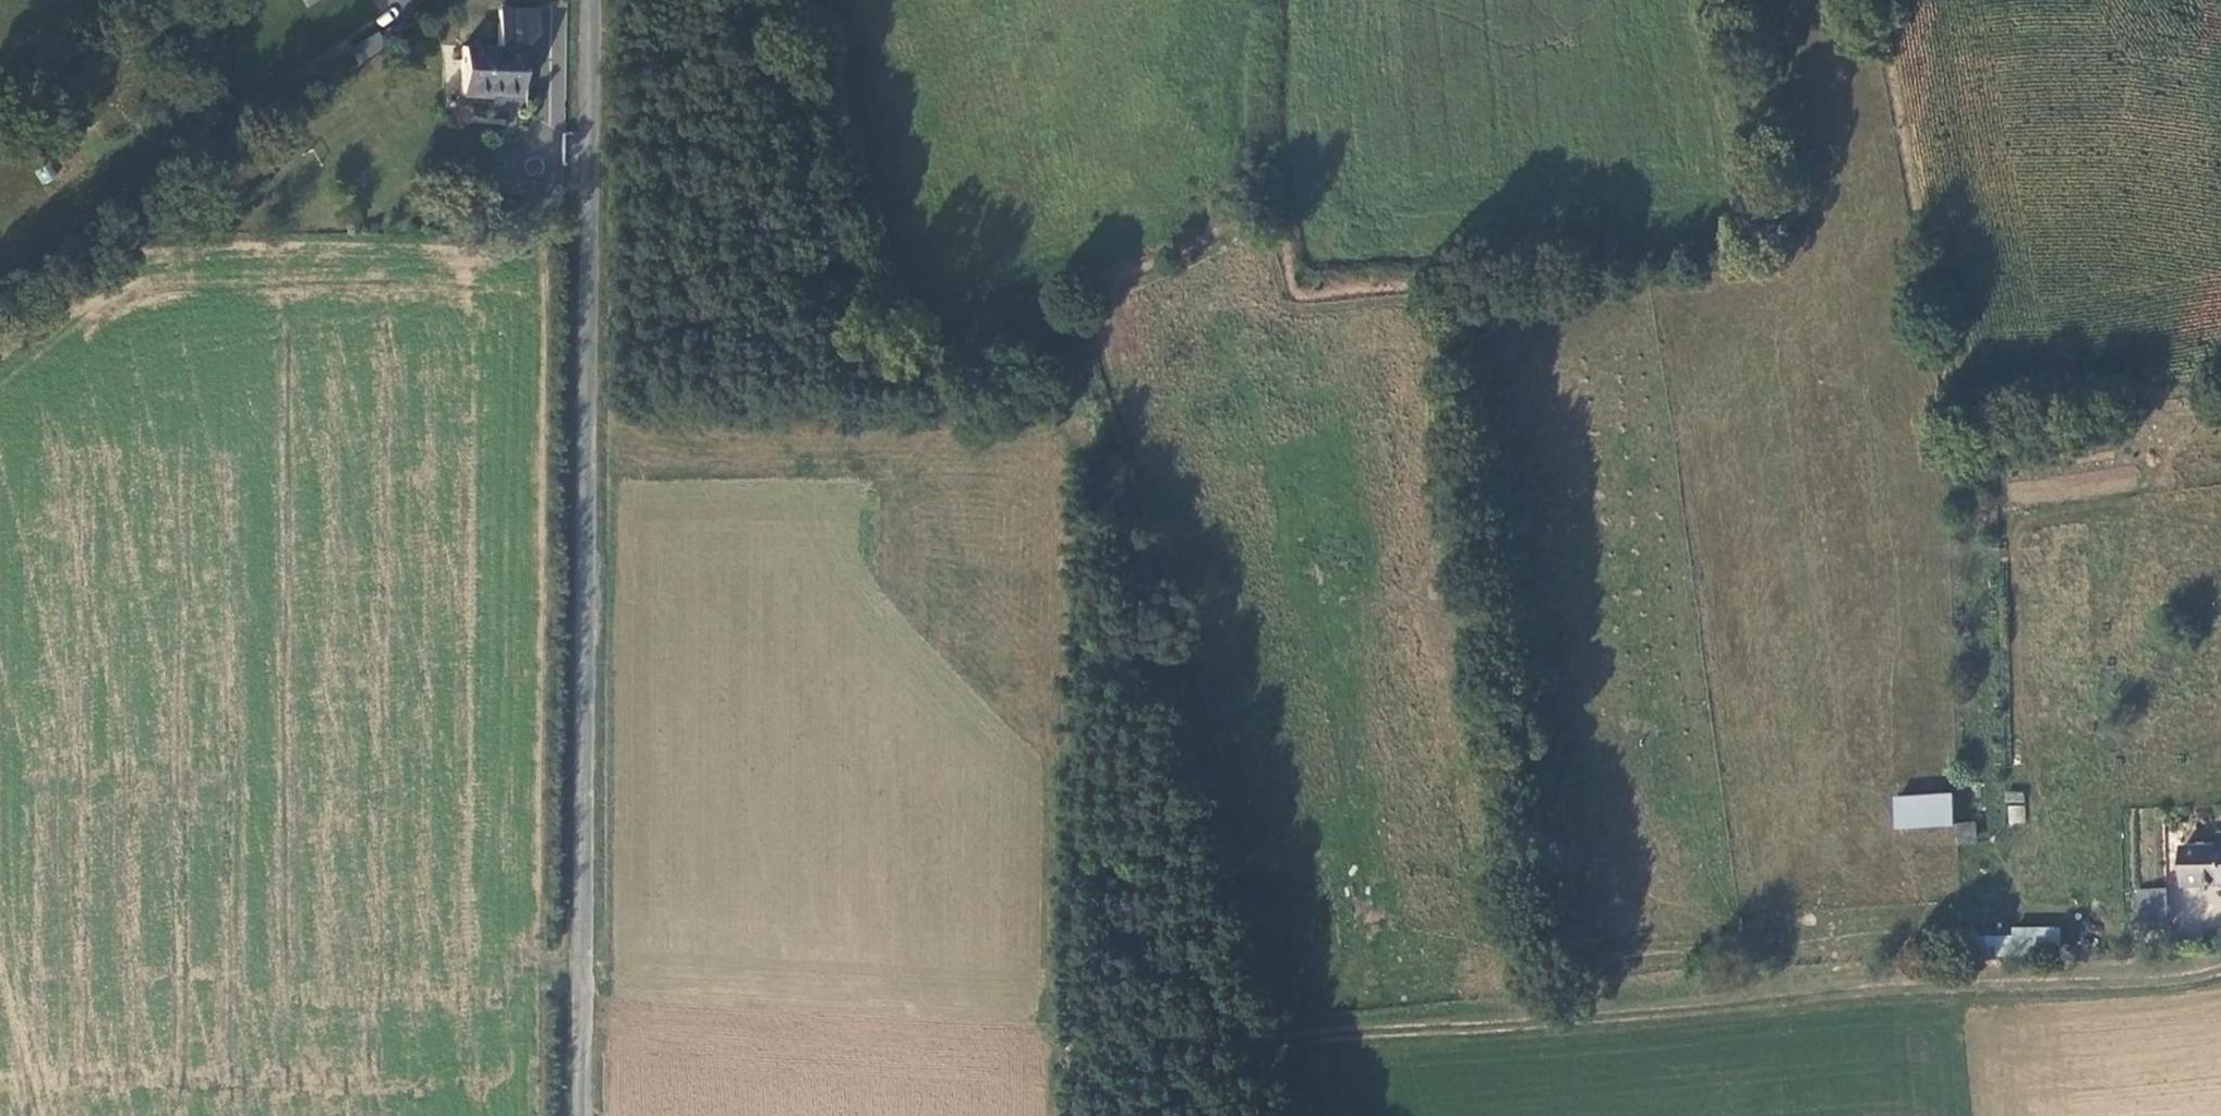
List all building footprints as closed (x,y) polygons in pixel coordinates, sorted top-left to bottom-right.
[(464,46),(462,92),(488,94),(488,89),(515,90),(519,48),(464,46)] [(1892,828),(1951,828),(1952,795),(1892,794),(1892,828)] [(2026,824),(2026,806),(2008,806),(2008,824),(2026,824)] [(1958,843),(1977,839),(1973,821),(1954,825),(1958,843)] [(2186,847),(2188,883),(2220,882),(2220,845),(2186,847)] [(2165,888),(2133,889),(2135,929),(2167,927),(2165,888)] [(2019,936),(1938,936),(1938,959),(1968,959),(1968,955),(2017,956),(2019,936)]
